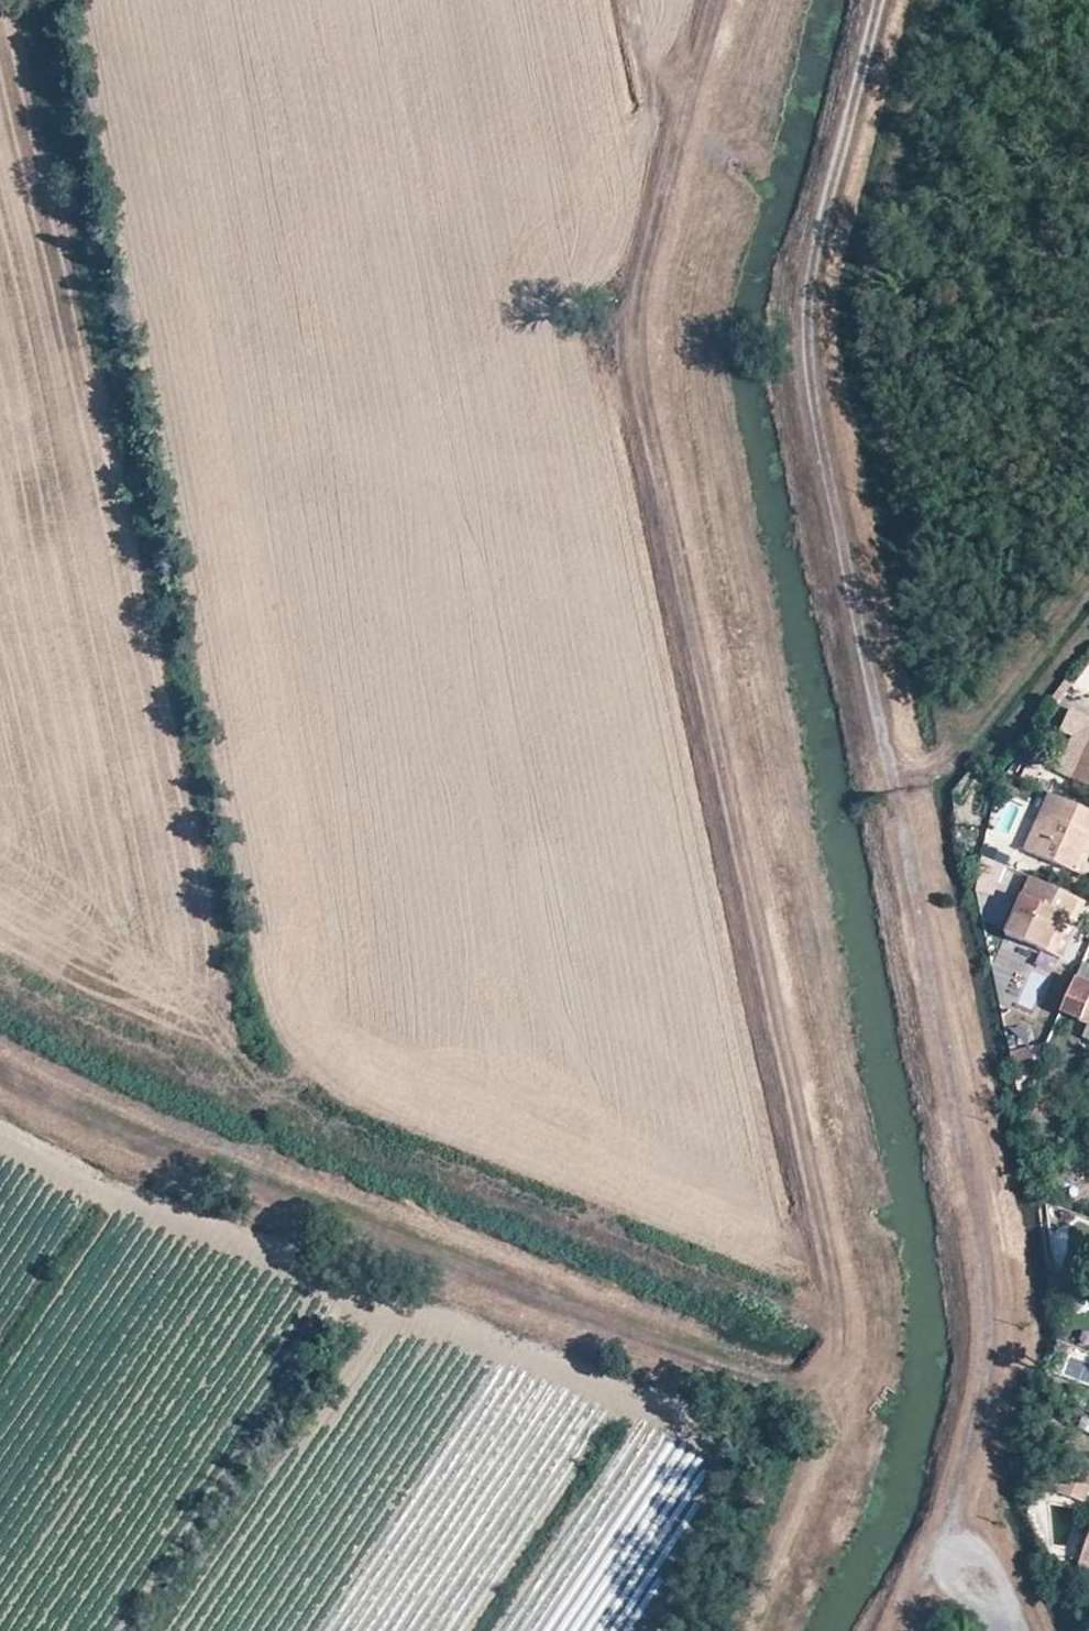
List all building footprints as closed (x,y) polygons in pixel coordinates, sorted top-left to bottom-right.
[(1074,781),(1088,788),(1088,746),(1074,781)] [(1025,851),(1080,875),(1088,857),(1088,813),(1049,794),(1025,851)] [(997,852),(983,846),(980,858),(993,863),(997,852)] [(991,868),(981,867),(979,876),(979,892),(989,893),(991,868)] [(1081,902),(1029,879),(1006,934),(1056,956),(1073,921),(1081,902)] [(1086,904),(1081,902),(1073,921),(1076,923),(1086,904)] [(1088,985),(1088,972),(1081,968),(1076,979),(1088,985)] [(1080,1022),(1088,1001),(1088,985),(1076,979),(1061,1015),(1080,1022)] [(1080,1022),(1088,1026),(1088,1001),(1080,1022)] [(1031,1048),(1009,1054),(1014,1074),(1034,1068),(1031,1048)] [(1057,1494),(1085,1504),(1088,1496),(1088,1488),(1063,1478),(1057,1494)] [(1079,1565),(1088,1569),(1088,1538),(1079,1565)] [(1079,1565),(1076,1573),(1088,1578),(1088,1569),(1079,1565)]
